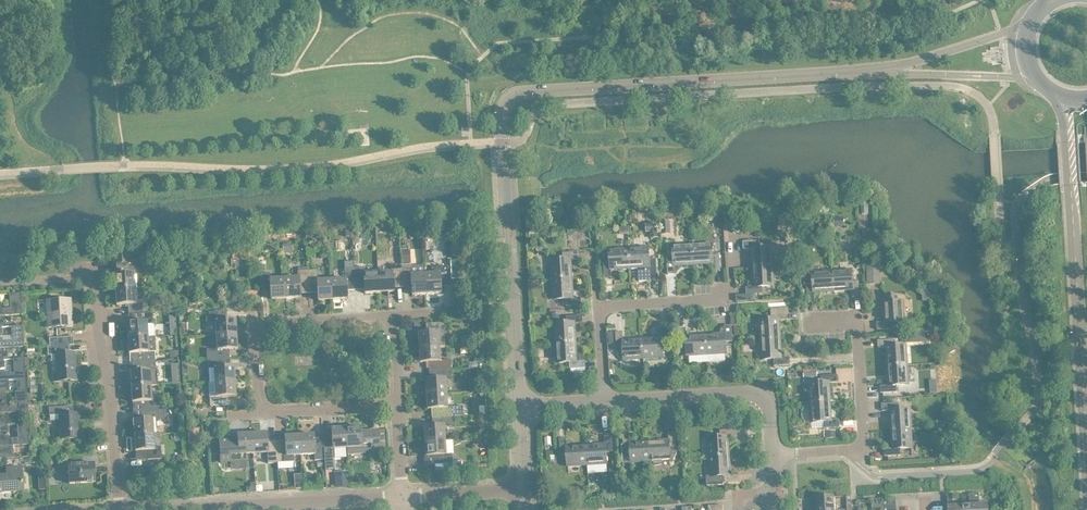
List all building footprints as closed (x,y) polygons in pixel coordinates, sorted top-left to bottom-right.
[(845,217),(834,217),(834,226),(845,225),(845,217)] [(671,220),(662,220),(662,233),(671,233),(671,220)] [(651,224),(646,224),(647,232),(651,231),(651,238),(659,237),(658,223),(651,223),(651,224)] [(753,266),(753,267),(773,266),(772,247),(760,247),(759,240),(754,241),(745,241),(743,241),(744,248),(752,248),(753,260),(752,260),(752,266),(753,266)] [(712,243),(693,244),(694,264),(695,264),(701,264),(713,263),(714,271),(721,270),(720,254),(713,255),(712,243)] [(694,264),(693,244),(673,245),(674,257),(667,258),(668,274),(675,273),(675,265),(687,264),(687,265),(693,265),(692,264),(694,264)] [(629,248),(631,268),(632,268),(637,268),(637,267),(639,267),(640,271),(638,271),(639,281),(651,280),(650,275),(657,274),(656,258),(650,259),(649,247),(629,248)] [(629,268),(631,268),(629,248),(610,249),(611,261),(604,262),(605,278),(612,277),(611,269),(624,268),(624,269),(629,268)] [(116,289),(146,287),(145,287),(143,252),(114,254),(114,255),(115,264),(114,264),(114,265),(117,265),(118,273),(115,274),(116,289)] [(551,260),(553,280),(572,278),(572,277),(573,277),(572,272),(571,259),(579,259),(579,252),(563,252),(563,259),(551,260)] [(456,260),(451,261),(452,279),(457,279),(461,279),(460,260),(456,260)] [(876,263),(867,264),(867,284),(877,284),(876,263)] [(396,271),(379,272),(380,292),(389,291),(394,291),(394,283),(403,282),(402,264),(395,265),(396,271)] [(408,264),(402,264),(403,282),(403,286),(412,286),(413,294),(427,293),(426,273),(409,274),(408,264)] [(433,273),(426,273),(427,293),(442,292),(441,284),(450,284),(449,266),(443,266),(440,266),(440,267),(439,267),(439,266),(433,267),(433,273)] [(773,266),(753,267),(753,269),(753,274),(754,286),(746,287),(747,300),(755,300),(755,293),(763,293),(762,286),(774,285),(773,266)] [(349,278),(332,279),(333,299),(348,298),(347,290),(357,289),(356,285),(355,267),(349,268),(349,278)] [(361,267),(355,267),(356,285),(365,285),(366,293),(380,292),(379,272),(362,273),(361,267)] [(833,290),(832,271),(813,272),(813,269),(811,267),(806,268),(804,270),(805,284),(807,284),(808,300),(815,300),(814,291),(827,291),(832,291),(832,290),(833,290)] [(852,269),(832,271),(833,290),(835,290),(835,291),(840,290),(853,289),(853,297),(860,297),(859,281),(852,281),(852,269)] [(300,289),(309,288),(308,270),(302,271),(302,277),(285,278),(286,298),(301,297),(300,289)] [(308,270),(309,288),(309,292),(319,292),(319,300),(333,299),(332,279),(315,280),(315,270),(308,270)] [(272,299),(286,298),(285,278),(268,279),(268,273),(261,273),(262,291),(271,290),(272,299)] [(572,278),(553,280),(554,299),(566,298),(566,305),(582,304),(582,297),(573,298),(573,285),(573,280),(572,280),(572,278)] [(129,313),(139,312),(143,312),(143,300),(136,300),(136,288),(146,288),(146,287),(116,289),(116,290),(117,304),(117,305),(129,304),(129,313)] [(23,314),(21,293),(10,294),(11,308),(1,308),(1,294),(0,294),(0,315),(23,314)] [(884,322),(877,322),(877,329),(893,328),(893,321),(905,321),(904,301),(896,301),(896,294),(882,295),(883,316),(884,316),(884,322)] [(48,301),(49,327),(73,325),(72,299),(48,300),(48,301)] [(760,320),(761,340),(781,338),(781,337),(781,331),(780,332),(779,319),(788,319),(787,306),(771,307),(772,319),(760,320)] [(188,309),(180,310),(180,321),(189,320),(188,309)] [(129,337),(129,338),(155,336),(153,311),(143,312),(139,312),(140,321),(128,322),(129,337)] [(216,318),(217,335),(237,334),(236,319),(228,320),(227,311),(210,312),(210,318),(216,318)] [(555,323),(557,343),(576,342),(576,340),(577,340),(576,335),(575,323),(583,322),(583,315),(567,316),(567,323),(555,323)] [(419,333),(420,347),(440,346),(440,347),(446,346),(445,332),(445,322),(427,323),(427,333),(419,333)] [(707,334),(706,334),(707,354),(727,353),(726,341),(733,340),(732,324),(725,325),(725,333),(713,334),(713,333),(707,334)] [(0,348),(1,353),(8,352),(14,352),(13,347),(25,346),(23,325),(12,326),(13,340),(3,341),(3,327),(0,327),(0,348)] [(707,354),(706,334),(705,334),(699,334),(699,335),(687,335),(686,327),(679,328),(680,344),(687,343),(688,355),(707,354)] [(644,338),(643,338),(644,358),(663,357),(663,345),(669,344),(668,328),(661,329),(662,337),(649,338),(649,337),(644,337),(644,338)] [(644,358),(643,338),(641,338),(636,338),(636,339),(623,339),(623,331),(616,332),(617,348),(624,347),(624,359),(644,358)] [(917,332),(907,332),(907,342),(917,341),(917,332)] [(208,353),(208,359),(226,358),(230,358),(230,349),(238,348),(237,334),(217,335),(218,352),(208,353)] [(49,355),(57,354),(59,381),(77,380),(75,352),(70,353),(70,345),(75,344),(74,336),(50,338),(50,346),(48,346),(49,355)] [(133,362),(142,361),(156,360),(155,336),(129,338),(130,353),(134,353),(134,355),(132,355),(133,362)] [(781,338),(761,340),(762,359),(774,358),(774,365),(790,364),(790,357),(782,358),(781,345),(782,345),(781,340),(781,338)] [(894,339),(878,340),(879,347),(887,347),(887,359),(887,364),(888,364),(888,366),(908,364),(906,345),(895,346),(894,339)] [(576,342),(557,343),(558,362),(570,361),(570,368),(586,367),(586,360),(577,361),(577,349),(577,343),(576,343),(576,342)] [(430,370),(434,370),(452,369),(451,362),(441,363),(440,347),(440,346),(420,347),(421,362),(429,361),(430,370)] [(179,350),(171,351),(171,359),(179,358),(179,350)] [(0,353),(0,380),(1,380),(1,385),(10,385),(10,380),(18,379),(19,391),(27,391),(27,379),(25,358),(14,359),(15,373),(5,373),(5,360),(8,359),(8,352),(1,353),(0,353)] [(215,365),(216,382),(236,381),(235,366),(227,367),(226,358),(208,359),(208,365),(215,365)] [(132,386),(152,385),(151,385),(151,373),(157,372),(156,360),(142,361),(143,370),(131,371),(132,386)] [(889,385),(881,385),(881,392),(897,391),(897,385),(909,384),(909,381),(915,381),(914,366),(908,367),(908,365),(914,364),(908,364),(888,366),(888,367),(887,367),(888,373),(888,375),(889,385)] [(426,380),(427,394),(447,393),(446,376),(452,375),(452,369),(434,370),(435,379),(426,380)] [(817,369),(804,370),(804,377),(817,377),(817,369)] [(810,383),(811,402),(830,401),(830,400),(831,400),(831,394),(830,394),(829,382),(837,381),(837,374),(821,375),(821,382),(810,383)] [(236,381),(216,382),(217,399),(211,399),(211,406),(229,405),(228,396),(237,395),(236,381)] [(135,404),(136,411),(159,409),(159,397),(152,397),(151,385),(152,385),(132,386),(132,387),(133,402),(138,402),(138,404),(135,404)] [(39,386),(31,386),(31,394),(40,393),(39,386)] [(0,392),(0,413),(29,411),(27,391),(19,391),(16,391),(17,405),(7,406),(6,392),(0,392)] [(436,408),(437,417),(455,416),(464,415),(463,405),(448,406),(447,393),(427,394),(428,408),(436,408)] [(830,401),(811,402),(812,422),(824,421),(824,428),(840,427),(840,420),(832,420),(831,408),(831,402),(830,401)] [(892,428),(892,429),(911,428),(910,408),(898,409),(898,402),(882,403),(882,410),(891,410),(891,422),(891,428),(892,428)] [(60,414),(61,439),(80,438),(79,413),(67,414),(67,406),(50,407),(50,415),(60,414)] [(135,435),(155,434),(154,434),(154,422),(160,421),(159,409),(136,411),(136,417),(138,417),(139,419),(134,420),(135,435)] [(425,427),(426,441),(446,440),(445,423),(455,422),(455,416),(437,417),(432,417),(433,426),(425,427)] [(5,446),(5,451),(0,451),(0,458),(14,457),(14,450),(13,445),(31,444),(29,423),(18,424),(19,438),(9,439),(8,425),(8,424),(0,425),(0,446),(5,446)] [(201,426),(187,427),(188,443),(202,442),(201,426)] [(361,426),(347,427),(348,447),(348,454),(380,452),(379,435),(371,436),(371,434),(362,435),(361,426)] [(324,437),(324,442),(325,459),(332,459),(331,449),(348,447),(347,427),(332,428),(333,437),(324,437)] [(911,428),(892,429),(892,430),(891,430),(892,436),(893,448),(885,449),(885,456),(901,455),(901,448),(913,447),(911,428)] [(709,437),(710,457),(729,455),(729,454),(730,454),(730,449),(729,449),(728,436),(736,436),(736,429),(720,430),(720,437),(709,437)] [(650,441),(651,461),(651,467),(653,467),(653,465),(662,463),(662,460),(670,459),(670,463),(671,463),(671,462),(673,461),(677,453),(676,431),(668,432),(669,440),(657,440),(651,440),(651,441),(650,441)] [(253,433),(254,453),(271,452),(272,463),(278,462),(277,444),(277,440),(268,441),(267,432),(253,433)] [(250,454),(254,453),(253,433),(239,434),(239,442),(220,444),(221,461),(250,460),(250,454)] [(155,434),(135,435),(135,436),(136,451),(148,450),(148,459),(162,458),(162,446),(155,446),(154,434),(155,434)] [(314,434),(300,435),(301,455),(318,454),(319,460),(325,459),(324,442),(315,442),(314,434)] [(632,462),(651,461),(650,441),(648,441),(648,440),(643,441),(631,442),(630,434),(623,434),(624,448),(622,448),(623,462),(632,462)] [(286,444),(277,444),(278,462),(294,461),(294,455),(301,455),(300,435),(286,436),(286,444)] [(588,445),(586,445),(588,464),(607,463),(606,451),(613,451),(612,435),(605,435),(606,444),(593,444),(588,444),(588,445)] [(588,464),(586,445),(585,445),(585,444),(580,445),(567,446),(567,438),(560,438),(561,454),(567,454),(568,466),(588,464)] [(446,440),(426,441),(426,456),(435,455),(435,464),(453,463),(453,461),(453,453),(452,453),(452,454),(446,454),(446,440)] [(729,455),(710,457),(711,476),(723,475),(723,482),(739,481),(739,474),(731,475),(730,462),(730,457),(729,455)] [(453,463),(435,464),(436,471),(463,469),(462,460),(453,461),(453,463)] [(69,465),(69,472),(69,474),(72,474),(72,482),(70,482),(70,483),(96,482),(95,463),(69,465)] [(24,491),(22,467),(7,468),(8,476),(0,477),(0,492),(24,491)] [(336,472),(336,485),(350,485),(349,471),(336,472)] [(302,474),(295,474),(296,488),(303,488),(302,474)] [(962,504),(962,509),(975,509),(974,493),(969,493),(970,504),(962,504)] [(974,493),(975,509),(989,509),(988,503),(980,503),(979,493),(974,493)] [(962,504),(953,505),(953,494),(948,494),(949,509),(962,509),(962,504)] [(817,509),(832,509),(835,509),(835,496),(816,497),(817,509)]
